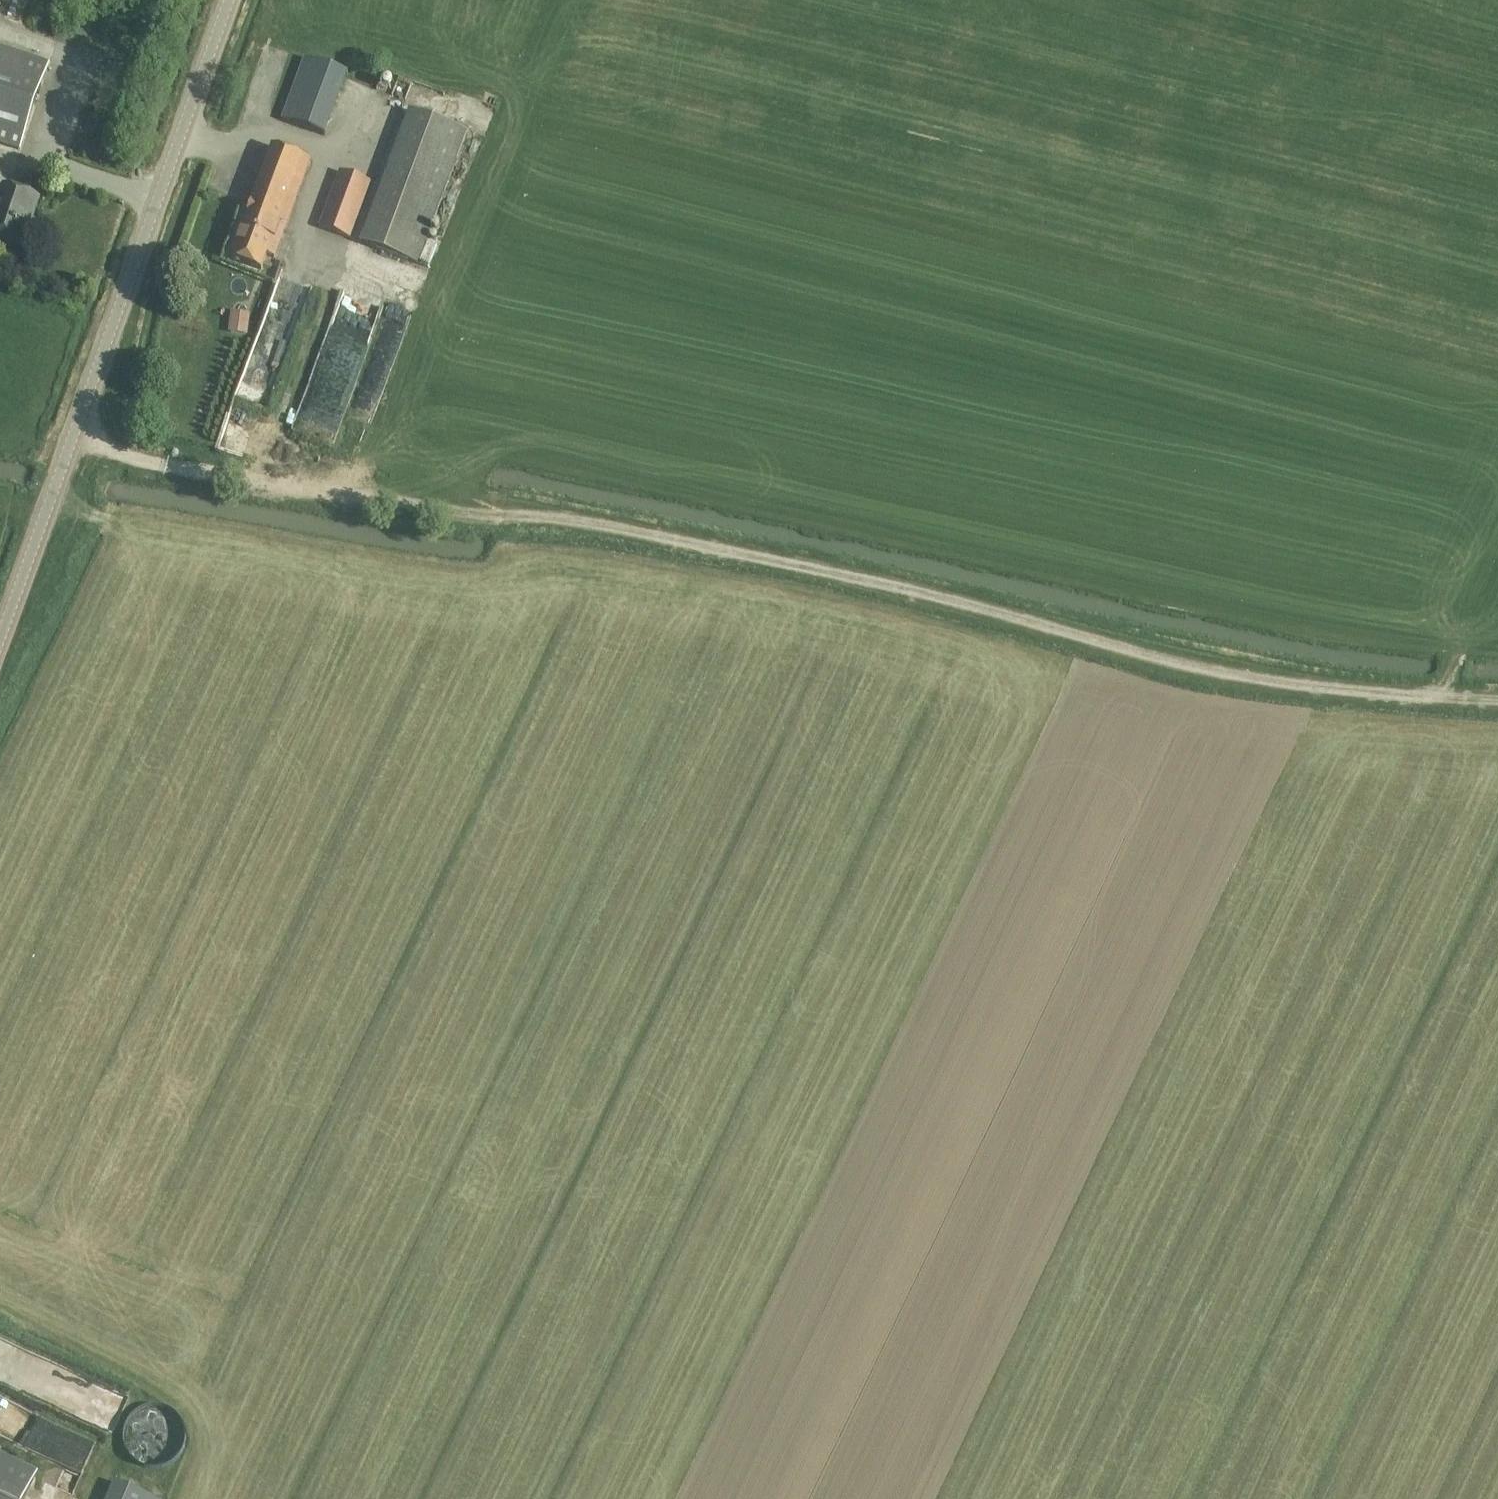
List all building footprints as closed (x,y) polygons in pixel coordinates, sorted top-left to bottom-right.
[(20,149),(49,62),(0,46),(0,142),(20,149)] [(349,73),(305,57),(282,119),(326,135),(349,73)] [(400,109),(362,246),(425,264),(463,126),(400,109)] [(312,160),(273,145),(231,258),(263,270),(269,254),(276,256),(312,160)] [(372,182),(341,171),(320,229),(350,240),(372,182)] [(0,188),(0,240),(20,246),(30,217),(25,215),(32,195),(4,186),(3,190),(0,188)] [(277,265),(238,388),(267,397),(305,274),(277,265)] [(294,430),(338,443),(379,300),(336,288),(294,430)] [(230,318),(228,332),(248,335),(250,321),(230,318)] [(10,1339),(0,1336),(0,1379),(9,1382),(22,1348),(9,1343),(10,1339)] [(36,1473),(0,1455),(0,1498),(24,1498),(36,1473)] [(114,1481),(106,1498),(157,1498),(114,1481)]
